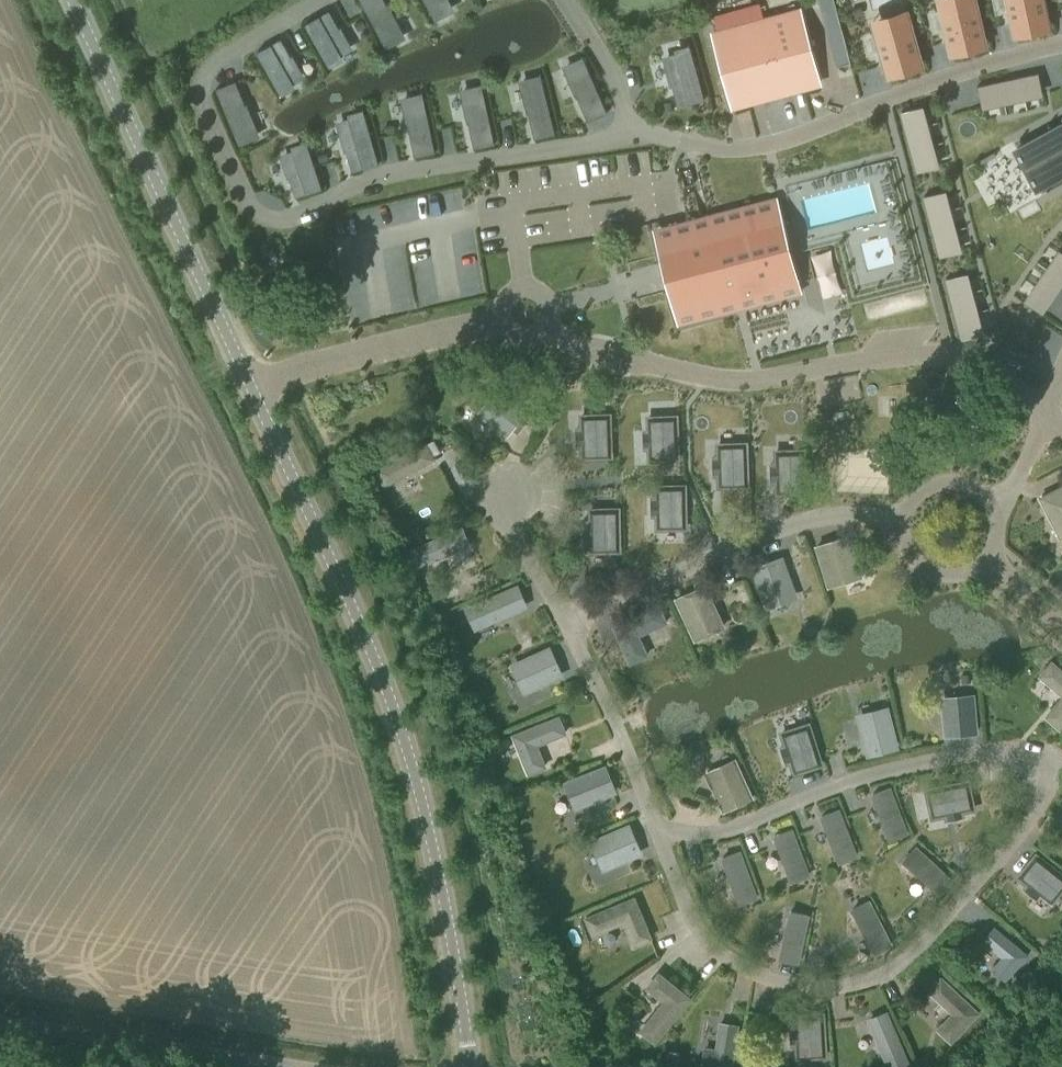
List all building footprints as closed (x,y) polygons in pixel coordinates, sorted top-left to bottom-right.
[(385,46),(403,36),(388,8),(389,7),(385,0),(361,0),(385,46)] [(434,18),(451,8),(447,0),(424,0),(434,18)] [(975,0),(941,8),(947,33),(945,33),(947,42),(949,42),(951,51),(985,43),(975,0)] [(1011,15),(1009,15),(1011,24),(1013,23),(1015,33),(1049,25),(1044,0),(1008,0),(1011,15)] [(340,56),(338,53),(350,46),(329,10),(305,23),(328,63),(340,56)] [(715,34),(732,94),(815,72),(799,12),(784,16),(794,53),(785,55),(775,18),(758,22),(760,29),(746,33),(744,26),(715,34)] [(910,21),(876,31),(883,56),(881,56),(884,64),(885,64),(888,73),(922,64),(910,21)] [(257,52),(280,92),(292,84),(290,81),(302,74),(281,38),(257,52)] [(690,44),(688,44),(690,48),(677,52),(679,56),(665,60),(672,85),(670,85),(670,87),(672,86),(678,106),(705,99),(690,44)] [(566,67),(579,96),(578,97),(588,121),(608,112),(584,59),(566,67)] [(1042,92),(1038,73),(1039,73),(1039,72),(977,86),(977,87),(979,87),(983,105),(1042,92)] [(522,81),(530,113),(529,113),(535,138),(556,133),(542,77),(522,81)] [(246,104),(236,80),(216,88),(238,142),(257,135),(245,105),(246,104)] [(469,123),(474,148),(495,144),(483,87),(463,91),(470,122),(469,123)] [(409,130),(415,156),(435,151),(423,94),(403,98),(410,128),(407,129),(407,130),(409,130)] [(919,172),(918,171),(936,166),(921,107),(902,112),(902,111),(901,111),(917,172),(919,172)] [(352,121),(339,125),(352,171),(379,163),(365,113),(351,117),(352,121)] [(386,134),(397,132),(395,121),(384,124),(386,134)] [(1016,147),(1037,188),(1061,176),(1061,123),(1016,147)] [(451,125),(436,129),(442,154),(457,150),(451,125)] [(295,149),(296,153),(283,157),(296,197),(323,188),(308,144),(295,149)] [(925,197),(925,196),(924,196),(940,257),(941,256),(941,255),(959,251),(943,192),(925,197)] [(663,264),(677,260),(680,270),(684,286),(669,289),(676,315),(778,288),(769,251),(790,246),(778,197),(709,215),(711,224),(656,238),(663,264)] [(1042,313),(1043,313),(1061,286),(1061,252),(1061,251),(1027,301),(1042,312),(1042,313)] [(962,339),(963,339),(963,337),(981,333),(965,274),(947,279),(947,278),(946,278),(962,339)] [(509,435),(526,413),(496,391),(480,413),(509,435)] [(582,415),(582,429),(580,429),(581,445),(583,445),(583,457),(611,456),(610,414),(582,415)] [(649,417),(649,431),(647,431),(648,447),(650,447),(650,459),(678,458),(677,416),(649,417)] [(428,441),(376,469),(386,487),(438,459),(428,441)] [(720,486),(747,485),(746,443),(718,444),(719,458),(717,458),(717,473),(719,473),(720,486)] [(776,451),(777,465),(775,465),(775,480),(777,480),(778,493),(805,492),(804,450),(776,451)] [(658,499),(655,499),(656,514),(658,514),(658,528),(685,527),(685,486),(657,486),(658,499)] [(1061,536),(1061,486),(1041,497),(1061,537),(1061,536)] [(591,537),(591,551),(620,550),(619,509),(591,509),(591,521),(589,521),(589,537),(591,537)] [(419,565),(425,563),(469,544),(462,527),(412,549),(419,565)] [(830,588),(862,579),(849,536),(817,546),(830,588)] [(791,602),(799,599),(801,595),(798,587),(796,586),(784,556),(755,567),(771,608),(789,601),(791,602)] [(755,610),(746,582),(715,591),(723,620),(755,610)] [(516,585),(466,607),(474,627),(525,605),(516,585)] [(695,639),(724,626),(705,586),(677,599),(695,639)] [(633,666),(649,659),(638,635),(666,622),(659,606),(615,626),(633,666)] [(560,676),(548,649),(515,663),(527,690),(560,676)] [(1052,662),(1041,675),(1054,687),(1061,694),(1061,670),(1052,662)] [(1061,725),(1061,695),(1044,716),(1059,728),(1061,725)] [(946,735),(976,732),(973,696),(943,699),(946,735)] [(897,745),(888,711),(859,718),(868,752),(897,745)] [(530,776),(547,769),(537,745),(566,733),(559,717),(514,735),(530,776)] [(823,762),(809,720),(779,730),(793,772),(823,762)] [(753,797),(734,755),(715,764),(713,763),(705,766),(703,771),(707,779),(709,779),(724,811),(753,797)] [(615,791),(605,766),(568,782),(578,806),(615,791)] [(931,816),(972,807),(966,777),(925,786),(931,816)] [(887,832),(904,825),(890,787),(873,794),(887,832)] [(838,810),(822,816),(839,862),(856,855),(838,810)] [(606,867),(639,853),(627,826),(594,840),(606,867)] [(775,836),(792,881),(809,875),(792,829),(775,836)] [(916,847),(904,860),(940,893),(952,880),(916,847)] [(740,903),(756,897),(739,851),(723,858),(740,903)] [(1040,895),(1041,894),(1051,902),(1061,889),(1061,875),(1036,855),(1019,877),(1029,884),(1027,886),(1040,895)] [(651,937),(632,892),(591,909),(598,926),(623,915),(635,944),(651,937)] [(853,909),(875,952),(891,944),(869,901),(853,909)] [(780,959),(797,962),(808,915),(790,911),(780,959)] [(1006,980),(1027,954),(995,927),(984,940),(1004,956),(993,969),(1006,980)] [(656,1041),(690,998),(659,973),(648,987),(665,1001),(642,1030),(656,1041)] [(952,1041),(982,1009),(945,974),(930,990),(954,1013),(939,1029),(952,1041)] [(887,1013),(870,1020),(883,1055),(882,1055),(886,1066),(901,1066),(907,1065),(887,1013)] [(795,1015),(796,1028),(794,1028),(795,1043),(797,1043),(798,1057),(826,1055),(823,1014),(795,1015)] [(738,1026),(721,1023),(717,1049),(707,1048),(704,1066),(714,1066),(733,1066),(738,1026)]
